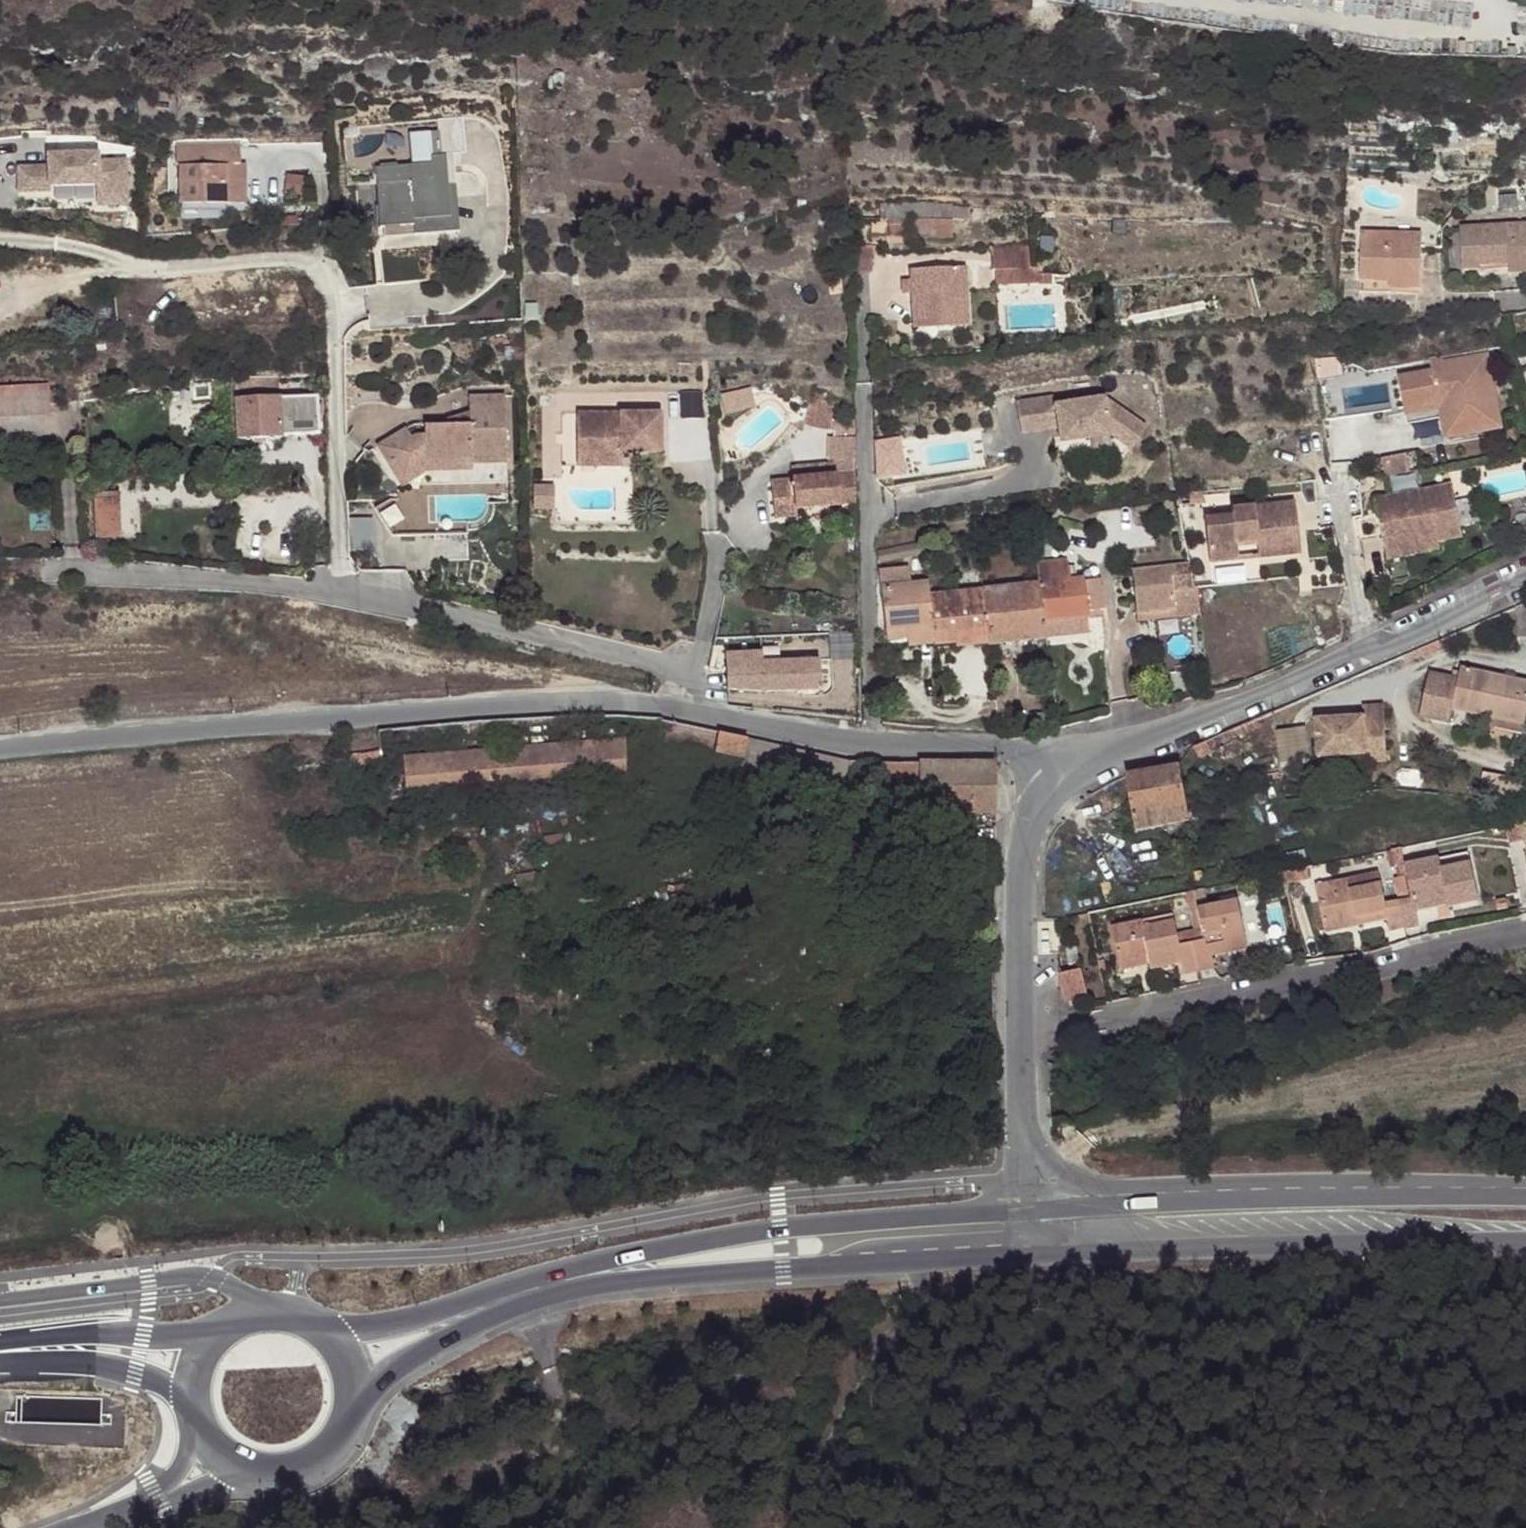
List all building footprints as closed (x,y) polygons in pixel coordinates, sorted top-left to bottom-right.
[(409,174),(371,174),(370,237),(406,237),(406,243),(450,244),(451,197),(443,196),(445,143),(428,142),(428,175),(409,174)] [(409,174),(428,175),(428,142),(410,142),(409,174)] [(182,147),(182,163),(204,164),(226,164),(226,162),(240,162),(240,148),(182,147)] [(138,206),(135,149),(49,153),(50,162),(20,163),(22,192),(105,187),(107,208),(138,206)] [(182,163),(182,203),(226,203),(226,172),(240,172),(240,162),(226,162),(226,164),(204,164),(182,163)] [(282,199),(297,202),(301,185),(285,181),(282,199)] [(952,205),(881,204),(881,229),(889,229),(912,229),(911,237),(911,240),(952,240),(952,221),(968,221),(969,207),(952,207),(952,205)] [(1525,255),(1525,214),(1457,218),(1459,262),(1479,261),(1479,256),(1506,255),(1525,255)] [(1363,226),(1360,270),(1389,273),(1390,279),(1418,281),(1423,228),(1363,226)] [(912,229),(889,229),(889,237),(911,237),(912,229)] [(1052,245),(991,248),(992,271),(995,271),(1041,269),(1042,282),(1042,285),(1054,284),(1052,245)] [(873,246),(853,246),(852,273),(873,273),(873,246)] [(1506,255),(1505,265),(1525,265),(1525,255),(1506,255)] [(965,327),(962,268),(913,270),(914,290),(903,291),(904,309),(913,308),(914,325),(934,324),(935,329),(965,327)] [(1041,269),(995,271),(996,284),(1042,282),(1041,269)] [(1389,273),(1360,270),(1359,284),(1389,285),(1390,279),(1389,273)] [(1437,350),(1389,356),(1393,385),(1432,382),(1434,400),(1436,415),(1487,410),(1477,341),(1437,345),(1437,350)] [(267,373),(210,371),(210,386),(267,387),(267,373)] [(1432,382),(1393,385),(1395,404),(1434,400),(1432,382)] [(51,416),(49,384),(0,387),(0,419),(51,416)] [(750,389),(722,395),(726,414),(754,407),(750,389)] [(319,432),(316,392),(235,395),(235,436),(278,435),(278,433),(319,432)] [(406,428),(375,446),(390,472),(416,456),(426,474),(472,472),(472,464),(507,463),(505,394),(469,395),(470,411),(470,424),(446,425),(446,419),(424,426),(424,434),(415,434),(411,437),(406,428)] [(1144,452),(1159,429),(1115,401),(1066,412),(1064,404),(1027,412),(1035,443),(1071,435),(1074,449),(1123,438),(1144,452)] [(446,419),(446,425),(470,424),(470,411),(446,419)] [(620,453),(661,453),(661,413),(578,413),(578,453),(620,453)] [(620,453),(578,453),(578,466),(620,466),(620,453)] [(1406,455),(1382,460),(1385,477),(1409,473),(1406,455)] [(416,456),(390,472),(400,489),(426,474),(416,456)] [(834,475),(833,462),(790,466),(791,478),(771,480),(774,519),(794,517),(794,511),(856,505),(855,473),(834,475)] [(1452,486),(1375,502),(1387,563),(1440,552),(1438,545),(1463,540),(1452,486)] [(96,491),(98,539),(130,538),(127,489),(96,491)] [(1210,504),(1196,506),(1198,518),(1211,516),(1210,504)] [(1234,530),(1207,532),(1210,576),(1240,574),(1238,557),(1257,555),(1259,573),(1301,570),(1298,525),(1298,518),(1233,523),(1234,530)] [(925,529),(877,538),(877,548),(877,552),(926,543),(925,529)] [(1257,555),(1238,557),(1240,574),(1259,573),(1257,555)] [(908,563),(879,565),(881,583),(910,580),(908,563)] [(1056,568),(1038,570),(1039,583),(1057,582),(1056,568)] [(1189,569),(1172,570),(1172,579),(1173,591),(1192,591),(1189,569)] [(1172,570),(1132,572),(1135,615),(1174,613),(1174,621),(1200,619),(1198,592),(1192,592),(1192,591),(1173,591),(1172,579),(1172,570)] [(930,593),(929,579),(910,580),(881,583),(886,629),(933,624),(930,593)] [(1057,582),(1039,583),(1042,611),(1042,620),(1087,616),(1087,613),(1102,612),(1100,580),(1084,581),(1084,579),(1057,582)] [(1042,611),(1039,583),(983,588),(985,615),(1042,611)] [(985,615),(983,588),(930,593),(933,624),(950,622),(986,619),(985,615)] [(1517,607),(1519,636),(1525,635),(1525,606),(1517,607)] [(987,641),(987,643),(1044,638),(1042,620),(1042,611),(985,615),(986,619),(987,641)] [(1174,621),(1174,613),(1135,615),(1136,623),(1174,621)] [(950,622),(951,639),(951,644),(987,641),(986,619),(950,622)] [(934,637),(934,640),(951,639),(950,622),(933,624),(934,637)] [(908,639),(934,637),(933,624),(886,629),(886,635),(908,634),(908,639)] [(732,646),(732,660),(759,659),(758,645),(732,646)] [(818,657),(759,659),(759,688),(818,686),(818,657)] [(728,660),(728,668),(728,686),(759,688),(759,659),(732,660),(728,660)] [(1455,707),(1494,716),(1525,724),(1525,679),(1463,665),(1460,677),(1431,671),(1421,716),(1452,722),(1455,707)] [(1363,717),(1315,720),(1317,757),(1365,754),(1365,764),(1386,763),(1383,705),(1362,706),(1363,717)] [(1281,772),(1272,711),(1218,735),(1193,746),(1198,757),(1222,747),(1229,781),(1281,772)] [(1494,716),(1491,725),(1525,734),(1525,724),(1494,716)] [(773,743),(660,718),(655,737),(768,763),(771,753),(776,754),(779,744),(773,743)] [(587,771),(630,768),(627,737),(584,740),(503,747),(406,755),(407,782),(408,784),(505,776),(505,777),(587,771)] [(340,751),(339,752),(341,770),(382,765),(381,747),(380,747),(340,751)] [(1180,765),(1126,775),(1133,814),(1136,830),(1190,819),(1187,805),(1180,765)] [(1522,843),(1525,842),(1525,820),(1518,823),(1522,843)] [(1503,826),(1507,845),(1522,843),(1518,823),(1503,826)] [(1399,878),(1404,903),(1418,900),(1412,870),(1407,847),(1397,849),(1402,866),(1404,866),(1407,876),(1399,878)] [(1470,856),(1442,863),(1445,875),(1473,868),(1470,856)] [(1404,903),(1402,903),(1409,932),(1423,929),(1419,915),(1418,907),(1447,900),(1449,908),(1450,913),(1482,906),(1473,868),(1445,875),(1442,863),(1412,870),(1418,900),(1404,903)] [(1289,871),(1291,883),(1315,878),(1313,865),(1289,871)] [(1409,932),(1402,903),(1390,906),(1386,888),(1354,895),(1352,883),(1319,890),(1326,925),(1359,917),(1362,929),(1390,923),(1393,936),(1409,932)] [(1199,888),(1204,912),(1213,910),(1208,886),(1199,888)] [(1202,974),(1196,942),(1209,939),(1204,912),(1199,888),(1189,889),(1197,928),(1180,931),(1177,916),(1117,928),(1124,966),(1155,960),(1156,967),(1157,971),(1186,965),(1189,977),(1202,974)] [(1418,907),(1419,915),(1449,908),(1447,900),(1418,907)] [(1209,939),(1196,942),(1202,974),(1218,970),(1215,958),(1214,950),(1231,945),(1233,955),(1253,951),(1244,903),(1213,910),(1204,912),(1209,939)] [(1329,936),(1362,929),(1359,917),(1326,925),(1329,936)] [(1084,930),(1073,933),(1075,945),(1087,942),(1084,930)] [(1214,950),(1215,958),(1233,955),(1231,945),(1214,950)] [(1155,960),(1124,966),(1126,973),(1156,967),(1155,960)] [(1086,970),(1064,975),(1069,1002),(1092,997),(1086,970)]
